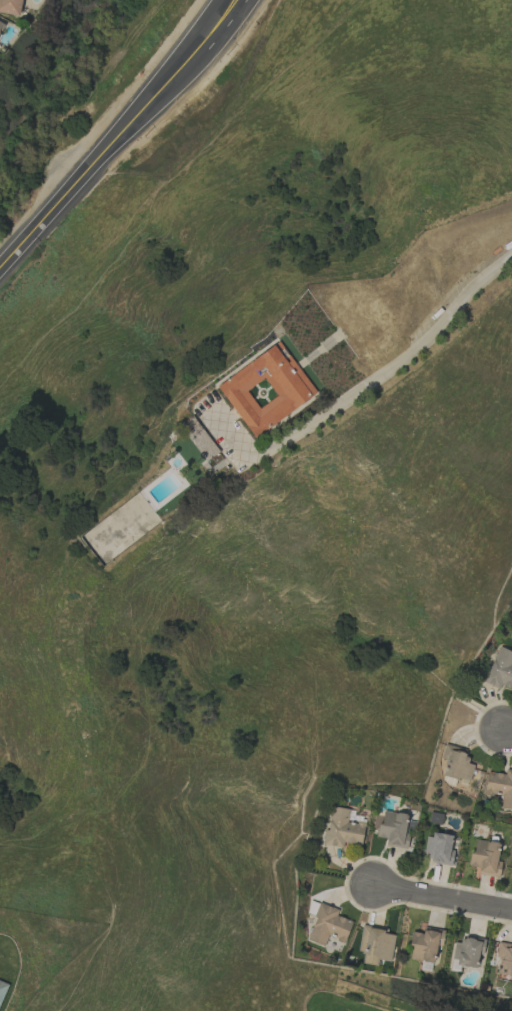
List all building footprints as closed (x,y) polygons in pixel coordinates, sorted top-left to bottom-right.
[(18,14),(22,0),(0,0),(0,10),(18,14)] [(216,385),(253,438),(316,394),(279,341),(216,385)] [(498,646),(482,682),(499,689),(501,684),(511,689),(511,652),(498,646)] [(474,765),(464,763),(468,750),(445,744),(442,757),(446,758),(442,775),(469,782),(474,765)] [(505,769),(504,774),(487,771),(484,794),(501,797),(499,808),(511,810),(511,770),(505,769)] [(348,821),(349,809),(330,807),(325,845),(343,847),(343,843),(361,845),(364,823),(348,821)] [(407,849),(411,821),(406,821),(407,814),(381,810),(377,837),(386,839),(385,846),(407,849)] [(451,866),(454,850),(449,849),(452,836),(429,831),(424,854),(430,855),(429,861),(451,866)] [(469,866),(479,868),(478,873),(498,877),(501,861),(496,860),(499,844),(474,839),(469,866)] [(324,946),(327,937),(344,943),(352,921),(336,916),(338,910),(320,903),(306,940),(324,946)] [(390,961),(395,933),(361,927),(358,951),(363,952),(361,963),(376,966),(377,959),(390,961)] [(408,959),(433,963),(436,945),(441,946),(443,930),(423,928),(422,933),(412,932),(408,959)] [(455,942),(452,965),(479,968),(483,939),(462,936),(461,943),(455,942)] [(498,942),(495,957),(499,958),(495,977),(511,980),(511,945),(498,942)]
